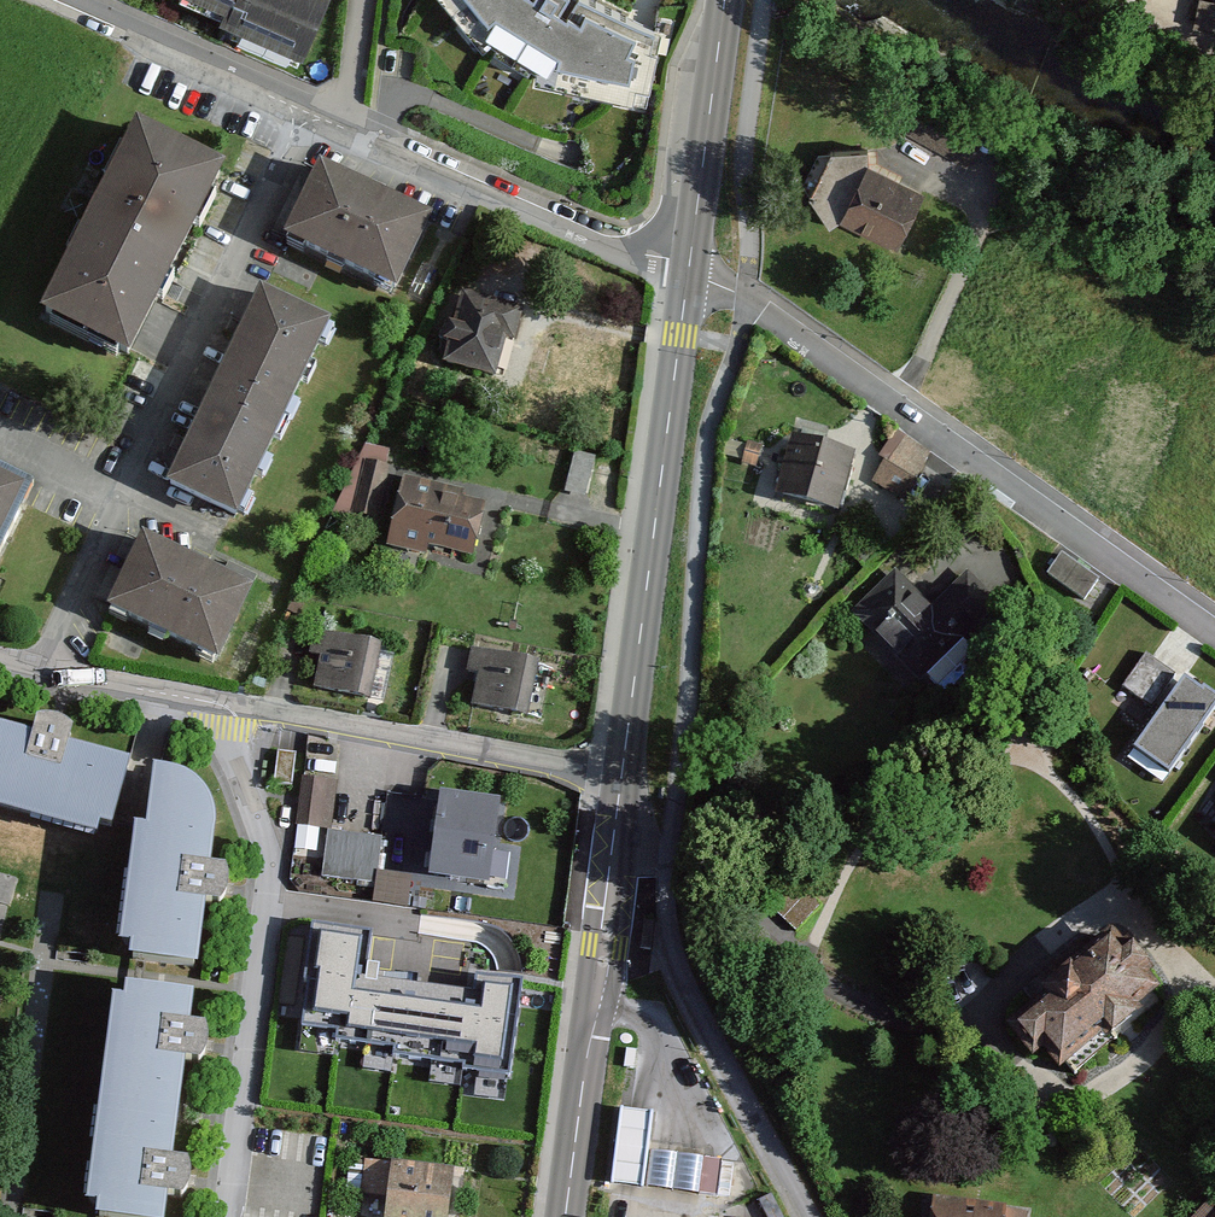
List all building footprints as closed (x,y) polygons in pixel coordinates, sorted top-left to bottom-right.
[(225,17),(220,29),(301,63),(328,0),(185,0),(225,17)] [(483,47),(486,44),(536,74),(535,79),(647,104),(662,33),(590,0),(445,0),(483,47)] [(43,317),(128,358),(215,177),(130,137),(43,317)] [(896,249),(926,195),(864,167),(873,146),(817,154),(801,199),(830,230),(844,216),(896,249)] [(318,171),(278,241),(378,298),(418,227),(318,171)] [(526,311),(461,292),(439,367),(505,386),(526,311)] [(253,295),(167,485),(247,521),(333,330),(253,295)] [(856,452),(787,437),(774,496),(843,511),(856,452)] [(905,439),(870,486),(896,505),(930,457),(905,439)] [(578,447),(568,487),(590,493),(600,453),(578,447)] [(26,484),(0,471),(0,537),(26,484)] [(483,495),(399,479),(385,551),(470,566),(483,495)] [(212,566),(139,529),(101,603),(211,659),(249,585),(212,566)] [(1063,551),(1047,574),(1086,602),(1103,579),(1063,551)] [(897,567),(852,607),(922,685),(1003,614),(968,574),(932,606),(897,567)] [(378,641),(313,634),(310,663),(307,692),(372,699),(378,641)] [(1144,650),(1122,683),(1154,705),(1177,671),(1144,650)] [(543,661),(476,652),(473,678),(469,710),(535,719),(543,661)] [(1181,673),(1131,741),(1167,767),(1214,702),(1214,698),(1181,673)] [(108,835),(127,754),(61,738),(68,712),(52,708),(28,702),(24,722),(0,717),(0,809),(108,835)] [(142,753),(126,960),(200,971),(204,913),(221,913),(223,872),(207,870),(211,808),(199,779),(184,762),(173,759),(142,753)] [(339,783),(302,777),(298,830),(337,831),(339,783)] [(499,798),(436,792),(433,823),(429,876),(491,882),(499,798)] [(375,899),(412,901),(414,874),(422,875),(423,869),(377,866),(375,899)] [(393,1052),(505,1068),(517,982),(482,977),(479,994),(420,985),(361,977),(368,931),(315,924),(301,1024),(334,1029),(333,1037),(394,1046),(393,1052)] [(1105,937),(1003,1023),(1051,1080),(1153,994),(1105,937)] [(77,1215),(90,1216),(157,1216),(160,1192),(182,1195),(184,1175),(185,1164),(172,1163),(183,1068),(203,1070),(206,1042),(209,1020),(192,1018),(196,985),(105,975),(77,1215)] [(391,1160),(385,1216),(448,1216),(454,1166),(391,1160)] [(936,1202),(934,1216),(1024,1216),(1025,1213),(936,1202)]
